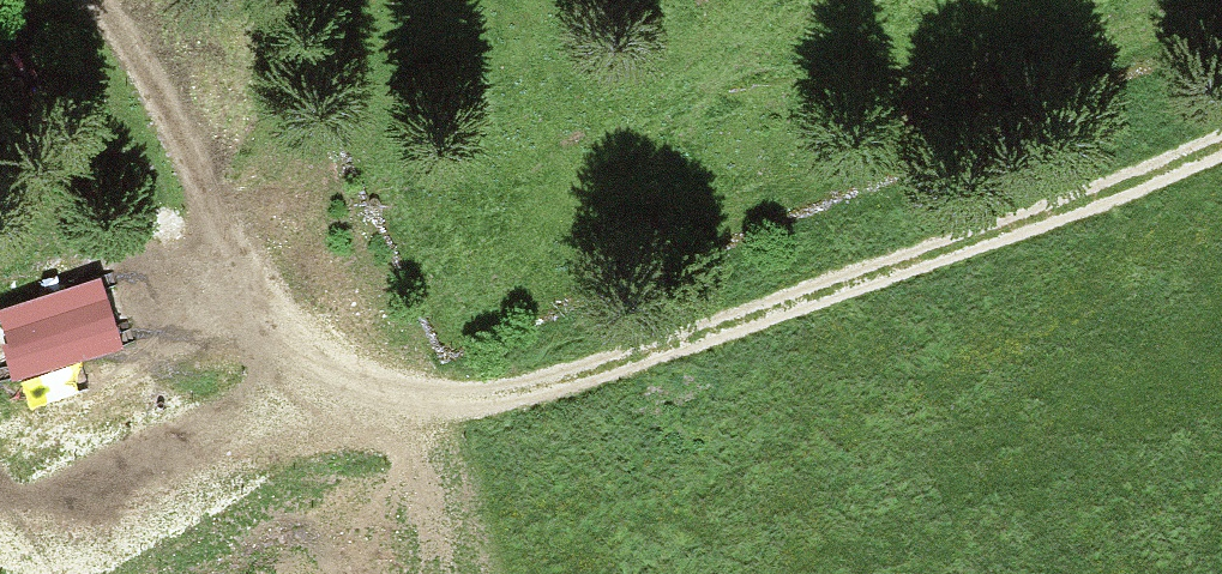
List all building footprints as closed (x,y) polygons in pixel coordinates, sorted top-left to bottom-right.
[(130,339),(107,265),(0,297),(0,306),(20,372),(130,339)]
